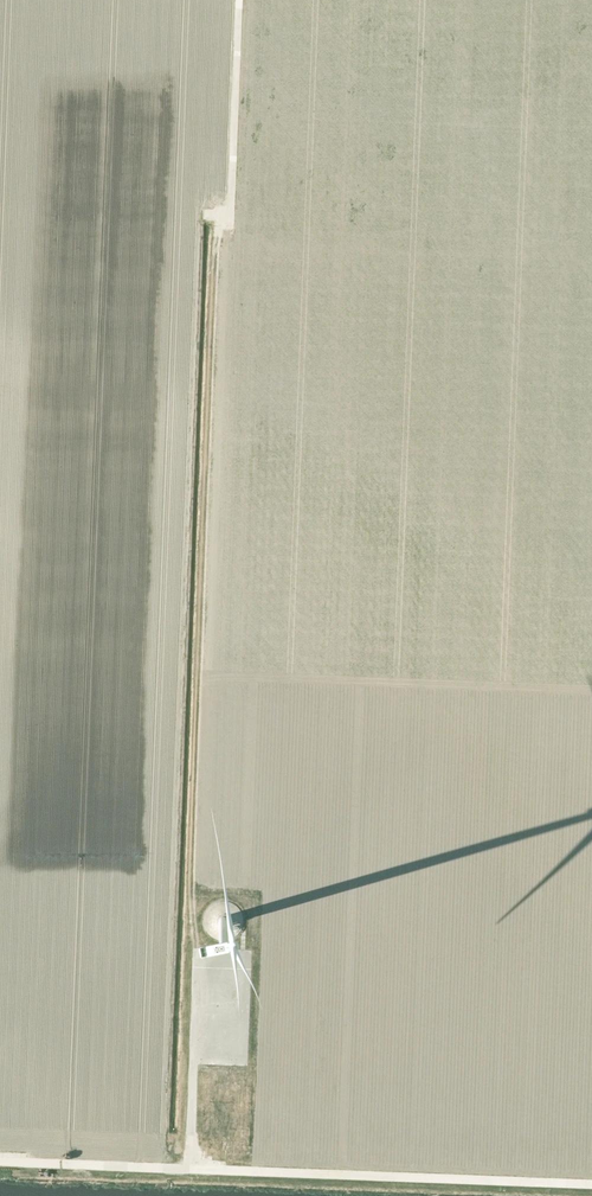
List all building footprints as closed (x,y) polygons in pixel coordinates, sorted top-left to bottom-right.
[(216,919),(216,920),(216,921),(217,921),(217,922),(217,923),(218,923),(218,924),(219,925),(220,926),(221,926),(222,926),(223,926),(224,926),(225,926),(226,926),(227,926),(227,925),(228,925),(228,924),(229,924),(229,923),(230,923),(230,922),(230,921),(230,920),(230,919),(230,918),(230,917),(230,916),(229,915),(228,914),(227,913),(226,913),(225,913),(225,912),(224,912),(223,912),(222,912),(222,913),(221,913),(220,913),(219,914),(218,914),(218,915),(217,916),(217,917),(217,918),(216,918),(216,919)]
